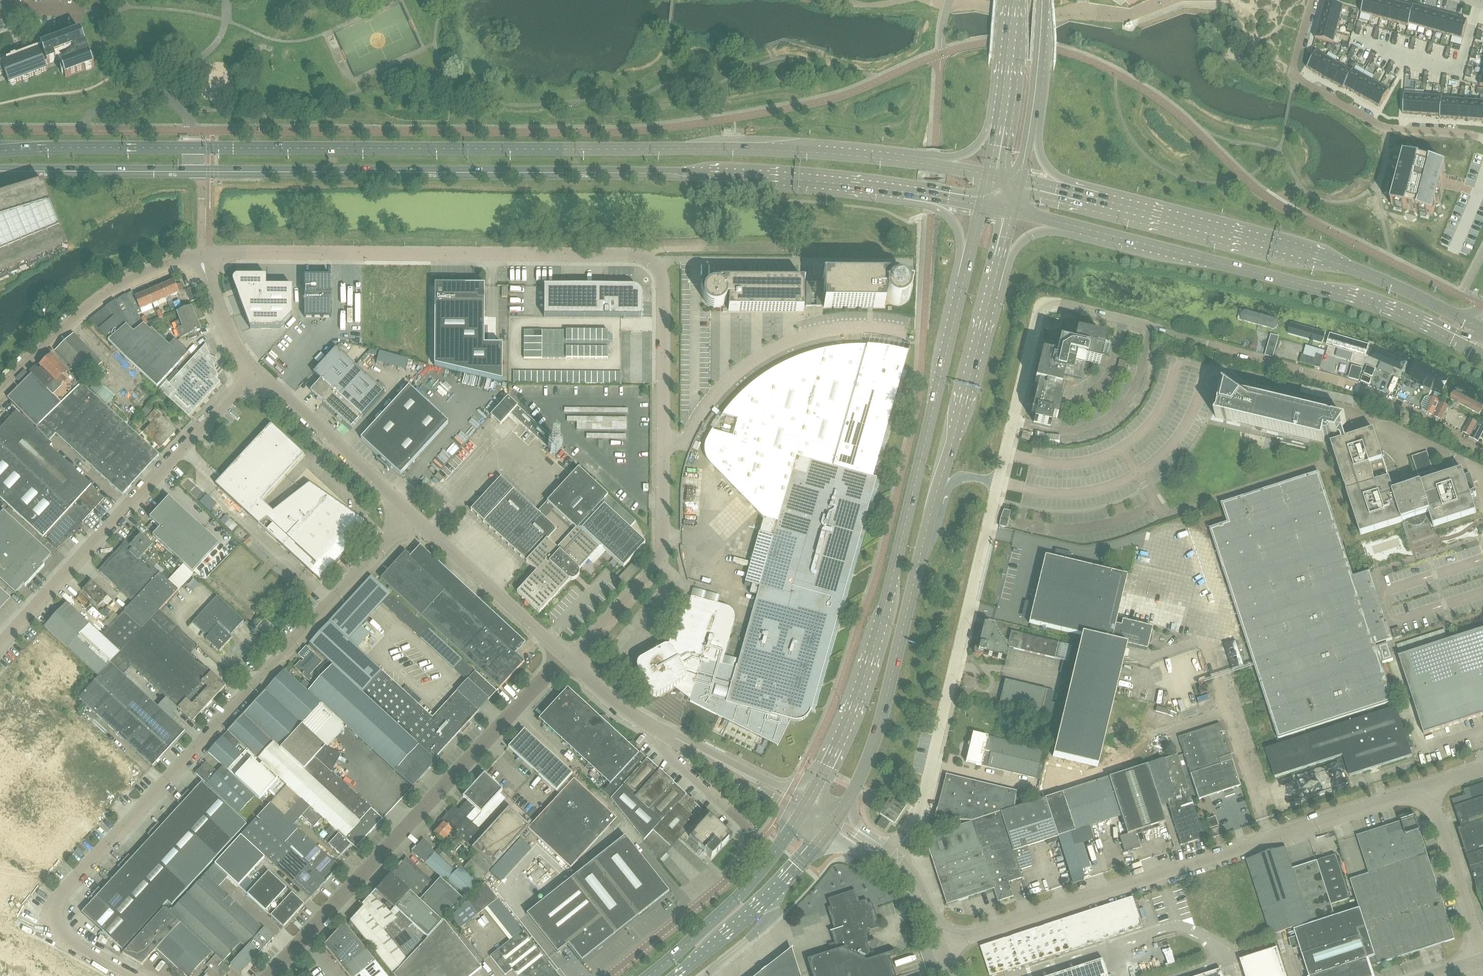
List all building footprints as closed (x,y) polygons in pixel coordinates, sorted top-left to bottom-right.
[(1361,13),(1371,16),(1376,0),(1365,0),(1361,13)] [(1371,16),(1381,18),(1385,1),(1383,0),(1376,0),(1371,16)] [(1385,1),(1381,18),(1390,21),(1395,3),(1385,1)] [(1325,2),(1322,12),(1340,16),(1343,6),(1325,2)] [(1395,3),(1390,21),(1399,23),(1404,6),(1395,3)] [(1404,6),(1399,23),(1408,26),(1409,24),(1409,22),(1413,8),(1404,6)] [(1409,22),(1409,24),(1418,26),(1422,9),(1414,6),(1413,8),(1409,22)] [(1422,9),(1418,26),(1426,29),(1431,11),(1422,9)] [(1431,11),(1426,29),(1435,31),(1440,13),(1431,11)] [(1322,12),(1320,21),(1338,25),(1340,16),(1322,12)] [(1440,13),(1435,31),(1444,34),(1448,16),(1440,13)] [(1448,16),(1444,34),(1452,36),(1457,18),(1448,16)] [(1457,18),(1452,36),(1462,39),(1467,21),(1457,18)] [(1320,21),(1318,30),(1336,34),(1338,25),(1320,21)] [(1318,30),(1316,40),(1334,44),(1336,34),(1318,30)] [(95,66),(81,31),(77,32),(76,32),(76,33),(71,34),(70,34),(70,35),(65,37),(64,36),(64,37),(58,39),(57,39),(57,40),(52,42),(52,41),(51,41),(51,42),(46,44),(46,43),(45,44),(46,47),(40,49),(46,65),(59,60),(62,68),(62,69),(64,74),(64,75),(65,75),(66,77),(68,76),(68,77),(69,77),(69,76),(77,73),(77,74),(78,73),(85,70),(86,70),(91,68),(92,68),(92,67),(95,66)] [(46,65),(40,49),(36,51),(27,54),(35,75),(35,76),(36,75),(35,73),(40,71),(41,73),(42,73),(41,72),(48,70),(46,65)] [(1317,51),(1308,67),(1316,72),(1326,56),(1317,51)] [(35,75),(27,54),(14,59),(22,80),(23,80),(23,78),(28,76),(28,78),(29,78),(29,77),(35,75)] [(1326,56),(1316,72),(1325,77),(1335,62),(1326,56)] [(22,80),(14,59),(2,63),(1,63),(4,71),(9,85),(10,84),(10,85),(11,85),(10,83),(15,81),(16,83),(17,82),(22,80)] [(1335,62),(1325,77),(1334,83),(1343,67),(1335,62)] [(1343,67),(1334,83),(1342,88),(1343,86),(1352,72),(1343,67)] [(1352,72),(1343,86),(1352,92),(1362,76),(1353,71),(1352,72)] [(1362,76),(1352,92),(1361,97),(1370,81),(1362,76)] [(1370,81),(1361,97),(1370,102),(1379,87),(1370,81)] [(1379,87),(1370,102),(1378,108),(1388,92),(1379,87)] [(1404,95),(1403,113),(1413,114),(1415,96),(1404,95)] [(1415,96),(1413,114),(1422,115),(1424,96),(1415,96)] [(1424,96),(1422,115),(1431,115),(1433,97),(1424,96)] [(1433,97),(1431,115),(1440,116),(1441,99),(1441,97),(1433,97)] [(1440,116),(1440,118),(1450,118),(1451,100),(1441,99),(1440,116)] [(1451,100),(1450,118),(1459,119),(1461,101),(1451,100)] [(1461,101),(1459,119),(1469,120),(1470,101),(1461,101)] [(1470,101),(1469,120),(1479,120),(1480,102),(1470,101)] [(1399,169),(1386,217),(1426,228),(1439,179),(1399,169)] [(68,248),(51,207),(44,184),(0,197),(0,276),(68,248)] [(181,238),(184,246),(185,250),(191,248),(188,236),(181,238)] [(884,296),(886,296),(887,297),(887,298),(888,299),(888,300),(889,301),(890,301),(891,303),(893,303),(894,304),(896,304),(897,304),(898,305),(899,305),(900,304),(902,304),(903,303),(905,302),(906,301),(908,299),(908,298),(909,298),(909,297),(909,296),(913,284),(901,281),(900,281),(898,281),(897,281),(896,281),(894,281),(893,281),(892,282),(891,282),(890,284),(890,278),(877,277),(876,276),(876,275),(875,275),(874,275),(873,275),(872,276),(871,277),(823,277),(823,278),(824,278),(824,307),(884,307),(884,296)] [(235,281),(235,282),(237,287),(235,288),(250,329),(281,329),(292,316),(292,287),(272,287),(266,287),(266,276),(266,278),(238,278),(237,278),(237,279),(236,279),(235,280),(235,281)] [(331,276),(304,276),(304,317),(331,317),(331,276)] [(805,281),(742,281),(742,280),(742,279),(741,279),(740,278),(739,278),(738,278),(737,279),(736,280),(736,281),(723,280),(723,286),(722,285),(721,285),(719,284),(718,284),(717,283),(715,283),(714,283),(712,284),(700,287),(704,299),(704,300),(704,301),(705,301),(705,302),(707,304),(708,305),(709,306),(711,306),(712,307),(714,307),(716,307),(718,307),(719,307),(720,306),(722,305),(723,305),(724,303),(725,302),(726,301),(726,300),(726,299),(728,299),(728,310),(803,311),(803,282),(805,282),(805,281)] [(174,281),(161,286),(166,299),(179,293),(183,291),(180,284),(176,286),(174,281)] [(435,285),(434,365),(502,381),(502,345),(484,345),(484,285),(435,285)] [(621,316),(642,316),(642,296),(642,294),(641,293),(640,291),(638,289),(636,287),(634,286),(630,285),(543,286),(543,316),(621,316)] [(159,306),(158,302),(166,299),(161,286),(148,292),(153,304),(155,308),(159,306)] [(192,288),(186,290),(191,302),(197,299),(192,288)] [(140,310),(153,304),(148,292),(135,298),(140,310)] [(126,294),(115,301),(129,324),(136,330),(143,323),(126,294)] [(171,304),(169,305),(171,311),(176,308),(182,306),(179,300),(173,303),(171,304)] [(137,331),(136,330),(129,324),(115,301),(107,306),(90,319),(108,340),(125,358),(157,388),(165,379),(166,381),(169,384),(180,372),(175,368),(189,353),(175,340),(169,346),(152,329),(150,331),(145,325),(137,331)] [(175,322),(178,329),(177,329),(181,338),(188,335),(189,339),(196,336),(194,333),(201,330),(197,321),(197,322),(191,307),(177,312),(180,320),(175,322)] [(1274,330),(1277,320),(1240,309),(1237,320),(1274,330)] [(1321,344),(1324,333),(1290,323),(1286,335),(1292,337),(1317,343),(1321,344)] [(1363,356),(1367,344),(1356,341),(1339,335),(1338,335),(1331,333),(1328,344),(1335,346),(1356,353),(1363,356)] [(102,363),(74,335),(74,334),(55,351),(63,360),(84,381),(102,363)] [(1065,375),(1081,379),(1084,363),(1083,363),(1084,360),(1085,361),(1085,357),(1096,360),(1100,341),(1078,336),(1075,347),(1065,345),(1064,346),(1063,344),(1058,347),(1059,349),(1058,350),(1055,360),(1044,358),(1038,383),(1041,384),(1040,389),(1039,389),(1034,408),(1037,408),(1036,413),(1035,413),(1033,422),(1051,426),(1053,417),(1052,417),(1054,412),(1056,413),(1060,394),(1059,393),(1060,388),(1056,387),(1060,373),(1062,374),(1063,374),(1065,375)] [(1256,350),(1258,343),(1258,342),(1244,339),(1242,346),(1256,350)] [(1268,352),(1274,354),(1277,343),(1271,341),(1268,352)] [(218,377),(218,376),(214,366),(217,359),(210,356),(206,344),(180,372),(169,384),(166,381),(159,389),(188,416),(220,382),(217,378),(218,377)] [(861,530),(862,527),(863,524),(869,502),(876,479),(872,478),(873,477),(891,411),(903,370),(907,353),(908,352),(898,350),(867,346),(859,346),(851,346),(843,347),(836,347),(828,349),(820,350),(818,351),(815,352),(812,352),(810,353),(807,354),(805,355),(798,357),(791,360),(784,363),(778,367),(771,371),(765,375),(757,380),(749,386),(742,393),(735,400),(728,407),(722,415),(738,419),(733,437),(712,431),(710,432),(709,434),(708,435),(708,437),(707,438),(706,440),(706,442),(705,443),(705,445),(705,447),(704,449),(704,450),(705,451),(705,453),(705,454),(705,455),(705,456),(706,457),(706,458),(707,459),(707,460),(708,461),(709,462),(710,463),(763,518),(762,522),(745,582),(752,584),(749,593),(757,595),(744,644),(737,666),(736,665),(735,667),(722,664),(729,639),(734,620),(734,619),(734,618),(734,617),(734,616),(734,615),(734,614),(734,613),(733,612),(733,611),(732,611),(732,610),(731,609),(730,608),(729,608),(729,607),(728,607),(727,607),(726,606),(724,606),(713,603),(691,597),(688,607),(680,604),(668,646),(667,646),(666,646),(665,646),(663,647),(640,660),(639,660),(639,661),(638,661),(638,662),(637,662),(637,663),(637,664),(637,665),(637,666),(637,667),(637,668),(651,693),(651,694),(652,694),(653,694),(654,695),(655,695),(656,695),(657,695),(658,695),(659,695),(660,694),(683,682),(686,683),(684,689),(690,690),(691,684),(694,685),(690,701),(719,716),(730,721),(732,722),(762,737),(764,738),(772,742),(777,745),(783,734),(784,731),(790,720),(793,721),(794,721),(795,721),(796,721),(797,721),(798,721),(799,721),(800,721),(801,720),(802,720),(803,720),(803,719),(804,719),(805,719),(805,718),(806,718),(806,717),(807,717),(808,716),(808,715),(809,714),(809,713),(810,713),(810,712),(810,711),(811,711),(811,710),(816,691),(817,689),(825,657),(831,636),(832,633),(847,581),(848,578),(861,530)] [(1399,370),(1404,358),(1401,357),(1372,346),(1367,358),(1399,370)] [(385,393),(336,348),(313,372),(321,380),(311,391),(352,428),(362,417),(385,393)] [(74,373),(71,376),(67,373),(68,372),(60,363),(51,354),(34,372),(63,401),(80,385),(83,382),(74,373)] [(1324,356),(1317,354),(1315,359),(1302,355),(1300,363),(1319,368),(1324,356)] [(1119,360),(1117,372),(1126,374),(1129,363),(1119,360)] [(1416,363),(1409,378),(1441,393),(1449,378),(1416,363)] [(1359,380),(1363,366),(1354,364),(1350,378),(1359,380)] [(1364,373),(1372,376),(1376,368),(1367,365),(1364,373)] [(34,372),(8,398),(37,427),(63,401),(34,372)] [(1361,380),(1369,384),(1372,378),(1363,375),(1361,380)] [(480,391),(482,381),(469,378),(467,388),(480,391)] [(133,431),(128,426),(82,384),(80,385),(63,401),(37,427),(50,441),(56,434),(122,495),(159,455),(133,431)] [(1347,422),(1242,397),(1225,385),(1217,418),(1311,440),(1324,443),(1326,433),(1340,437),(1342,441),(1332,444),(1360,535),(1401,522),(1430,513),(1434,526),(1476,512),(1469,491),(1475,489),(1470,474),(1464,475),(1462,470),(1393,492),(1374,430),(1346,439),(1342,428),(1347,422)] [(448,422),(409,386),(372,426),(361,438),(400,475),(448,422)] [(1477,413),(1482,403),(1456,390),(1450,400),(1477,413)] [(1434,415),(1437,410),(1441,400),(1432,396),(1425,411),(1434,415)] [(548,448),(554,440),(508,397),(490,416),(500,425),(511,414),(548,448)] [(1449,406),(1446,404),(1441,401),(1434,416),(1442,420),(1449,406)] [(152,424),(144,433),(160,448),(176,430),(159,415),(160,414),(155,409),(146,419),(147,420),(152,424)] [(43,537),(56,550),(72,533),(75,536),(79,531),(76,528),(103,499),(104,499),(91,486),(91,485),(59,456),(50,447),(52,445),(18,410),(0,430),(0,498),(43,537)] [(143,421),(137,416),(128,426),(133,431),(143,421)] [(582,422),(583,433),(592,433),(592,421),(582,422)] [(1479,439),(1481,436),(1482,437),(1482,422),(1482,423),(1478,421),(1477,422),(1470,436),(1478,440),(1479,439)] [(270,425),(215,484),(219,488),(308,570),(320,581),(371,526),(309,484),(302,490),(273,512),(261,501),(285,475),(304,455),(273,426),(272,425),(270,425)] [(1023,431),(1021,438),(1030,440),(1031,433),(1023,431)] [(443,460),(451,463),(454,458),(446,454),(443,460)] [(501,477),(471,510),(527,562),(536,571),(517,592),(539,613),(568,581),(569,580),(578,570),(579,569),(598,548),(602,548),(623,567),(645,543),(629,528),(636,521),(607,496),(608,495),(606,494),(578,468),(575,471),(547,501),(547,502),(538,512),(514,490),(501,477)] [(443,478),(438,473),(434,477),(440,482),(443,478)] [(1393,639),(1370,571),(1353,577),(1343,546),(1338,529),(1319,473),(1222,505),(1228,523),(1210,529),(1252,657),(1278,739),(1394,702),(1382,664),(1393,660),(1388,644),(1376,647),(1376,644),(1393,639)] [(153,536),(193,572),(219,544),(169,497),(150,518),(160,527),(153,536)] [(743,499),(738,504),(748,515),(753,510),(743,499)] [(999,526),(1006,527),(1009,518),(1011,511),(1004,509),(999,526)] [(0,514),(0,544),(34,576),(44,565),(43,564),(51,555),(43,548),(3,511),(0,514)] [(151,523),(147,528),(152,532),(156,528),(151,523)] [(157,564),(145,554),(153,545),(141,534),(130,546),(154,568),(157,564)] [(159,573),(159,572),(154,568),(130,546),(127,543),(100,572),(132,602),(124,611),(143,628),(151,619),(159,611),(178,590),(159,573)] [(8,588),(15,594),(23,585),(25,586),(34,576),(0,544),(0,580),(8,588)] [(524,642),(482,603),(420,546),(410,557),(405,552),(381,579),(499,688),(524,661),(524,642)] [(1045,556),(1029,623),(1043,626),(1081,635),(1061,719),(1053,754),(1052,756),(1097,766),(1115,695),(1126,645),(1147,650),(1152,628),(1122,621),(1120,626),(1115,625),(1117,617),(1123,593),(1127,575),(1117,573),(1045,556)] [(625,570),(618,578),(625,585),(633,576),(625,570)] [(364,694),(384,673),(357,647),(369,634),(361,626),(382,603),(384,605),(393,596),(377,582),(371,576),(309,644),(323,657),(332,666),(362,693),(364,694)] [(98,607),(104,601),(108,605),(112,601),(108,596),(91,582),(82,591),(98,607)] [(8,598),(5,594),(0,590),(0,607),(8,598)] [(219,652),(232,638),(228,635),(229,633),(231,634),(237,628),(244,621),(217,596),(188,627),(199,637),(203,633),(206,635),(207,637),(206,639),(219,652)] [(45,627),(99,676),(119,654),(120,653),(102,636),(67,603),(61,610),(45,627)] [(124,611),(123,613),(113,604),(109,608),(119,617),(102,636),(120,653),(143,628),(124,611)] [(211,673),(188,651),(195,644),(167,618),(160,612),(159,611),(151,619),(143,628),(120,653),(119,654),(132,666),(178,709),(192,722),(213,700),(220,692),(225,687),(226,686),(211,673)] [(255,629),(265,638),(274,628),(265,619),(262,622),(255,629)] [(1006,647),(1068,661),(1071,646),(1021,633),(1011,631),(1010,632),(1011,632),(1010,637),(1009,637),(1009,641),(1002,639),(993,626),(987,624),(984,624),(979,645),(980,645),(978,651),(978,652),(984,653),(984,654),(1006,659),(1008,650),(1006,647)] [(1399,628),(1392,630),(1395,639),(1402,636),(1399,628)] [(1482,715),(1482,629),(1448,641),(1444,629),(1395,645),(1424,734),(1482,715)] [(430,630),(422,639),(467,682),(488,701),(497,692),(459,657),(430,630)] [(322,661),(312,651),(306,646),(298,655),(304,660),(302,662),(300,661),(294,667),(311,683),(315,680),(310,675),(322,661)] [(418,647),(410,650),(412,655),(420,653),(418,647)] [(152,766),(184,731),(123,674),(132,666),(119,654),(99,676),(79,698),(152,766)] [(228,731),(286,786),(326,823),(327,822),(344,838),(356,849),(383,819),(371,809),(331,773),(341,755),(327,748),(346,726),(412,787),(436,761),(434,759),(364,694),(362,693),(332,666),(308,692),(309,692),(308,693),(284,671),(266,690),(228,731)] [(434,719),(384,673),(364,694),(434,759),(478,712),(457,694),(434,719)] [(1054,691),(1047,690),(1005,680),(999,703),(1041,713),(1054,716),(1057,704),(1051,703),(1054,691)] [(457,694),(478,712),(483,707),(488,701),(467,682),(463,687),(457,694)] [(568,689),(559,697),(539,720),(588,765),(609,785),(603,791),(610,799),(647,759),(640,752),(638,754),(568,689)] [(1397,707),(1266,749),(1275,777),(1343,755),(1350,776),(1412,756),(1397,707)] [(1199,799),(1221,792),(1240,785),(1220,723),(1178,736),(1199,799)] [(508,747),(509,748),(535,772),(556,791),(572,774),(524,730),(519,736),(512,744),(508,747)] [(229,771),(255,795),(260,799),(269,789),(270,790),(269,792),(275,798),(270,804),(270,803),(294,825),(302,816),(314,827),(318,822),(320,824),(325,823),(326,823),(286,786),(228,731),(222,737),(209,752),(228,770),(229,771)] [(1016,744),(997,739),(988,737),(988,736),(973,733),(967,756),(966,762),(981,765),(983,755),(990,757),(988,766),(1035,778),(1038,764),(1041,750),(1016,744)] [(1165,796),(1181,845),(1204,837),(1199,822),(1177,755),(1170,757),(1154,762),(1163,788),(1160,791),(1165,796)] [(647,759),(610,799),(644,841),(686,795),(647,759)] [(239,813),(254,796),(228,771),(223,777),(217,772),(206,762),(196,773),(207,784),(210,780),(216,785),(212,788),(239,813)] [(1041,787),(1045,798),(1086,785),(1081,771),(1047,763),(1041,787)] [(1127,834),(1135,832),(1165,822),(1147,765),(1109,778),(1121,816),(1127,834)] [(484,774),(474,785),(467,792),(463,797),(467,800),(458,810),(454,806),(452,808),(441,820),(444,823),(452,830),(472,848),(477,853),(492,867),(529,826),(509,807),(484,834),(466,818),(475,808),(481,813),(502,790),(484,774)] [(946,774),(935,817),(941,819),(971,821),(1000,812),(1014,807),(1016,791),(946,774)] [(1121,816),(1109,778),(1086,785),(1045,798),(1044,798),(1057,837),(1069,874),(1081,870),(1069,833),(1070,832),(1075,831),(1121,816)] [(574,779),(552,803),(535,821),(528,828),(568,866),(570,868),(616,818),(574,779)] [(123,951),(168,902),(172,905),(246,824),(202,782),(192,793),(188,790),(178,802),(181,805),(162,825),(159,822),(148,834),(151,837),(138,851),(132,858),(129,855),(118,866),(121,870),(102,890),(99,887),(88,899),(91,902),(82,913),(123,951)] [(1464,790),(1466,795),(1452,800),(1455,809),(1461,828),(1458,829),(1473,877),(1482,906),(1482,784),(1464,790)] [(644,841),(659,860),(679,838),(704,811),(686,795),(644,841)] [(894,823),(906,805),(891,795),(880,813),(894,823)] [(1028,847),(1056,838),(1057,837),(1044,798),(1035,801),(1014,807),(1000,812),(1009,840),(1019,870),(1034,865),(1028,847)] [(298,829),(294,825),(270,803),(267,806),(257,817),(260,821),(285,843),(326,881),(339,866),(335,863),(298,829)] [(710,858),(730,836),(731,836),(704,811),(679,838),(697,855),(702,849),(710,858)] [(972,822),(981,849),(1009,840),(1000,812),(971,821),(973,821),(972,822)] [(1215,816),(1207,819),(1210,828),(1218,826),(1215,816)] [(310,898),(318,889),(326,881),(285,843),(260,821),(257,817),(256,819),(241,834),(310,898)] [(890,823),(883,819),(882,817),(876,825),(884,831),(890,823)] [(1427,855),(1417,824),(1415,817),(1357,836),(1369,873),(1427,855)] [(936,820),(935,819),(929,818),(925,831),(933,833),(936,820)] [(925,837),(946,904),(994,889),(981,849),(972,822),(925,837)] [(444,823),(440,827),(434,834),(442,841),(452,830),(444,823)] [(341,856),(351,845),(330,826),(326,831),(331,836),(326,841),(330,845),(329,845),(341,856)] [(1213,837),(1218,836),(1221,835),(1219,827),(1210,830),(1213,837)] [(241,835),(215,863),(228,876),(239,885),(264,857),(241,835)] [(1172,836),(1162,838),(1164,849),(1175,847),(1172,836)] [(669,893),(625,837),(594,861),(578,874),(527,914),(557,952),(558,953),(569,945),(581,961),(582,962),(615,935),(625,928),(638,917),(667,895),(669,893)] [(415,847),(411,851),(420,860),(421,859),(442,878),(464,898),(478,883),(439,847),(434,852),(431,848),(432,847),(423,839),(415,847)] [(1019,870),(1009,840),(981,849),(994,889),(998,901),(1013,896),(1008,882),(1021,878),(1019,870)] [(1285,848),(1247,860),(1272,935),(1334,915),(1331,905),(1350,899),(1336,855),(1317,861),(1292,869),(1285,848)] [(479,882),(492,867),(477,853),(464,868),(479,882)] [(1369,873),(1350,879),(1359,907),(1436,883),(1427,855),(1369,873)] [(399,866),(391,874),(392,875),(392,876),(442,922),(447,916),(462,899),(440,879),(435,884),(406,857),(406,858),(402,862),(401,863),(403,864),(400,867),(399,866)] [(215,863),(169,913),(180,923),(215,955),(216,956),(223,962),(233,951),(238,946),(258,923),(219,887),(228,876),(215,863)] [(268,872),(258,883),(248,894),(266,911),(271,916),(283,927),(304,905),(292,893),(286,888),(268,872)] [(377,892),(395,908),(410,922),(421,931),(420,931),(427,938),(442,922),(392,876),(377,892)] [(485,909),(510,940),(490,956),(505,975),(512,969),(517,975),(559,975),(547,960),(523,930),(497,899),(498,899),(485,883),(468,901),(467,901),(452,918),(460,929),(478,915),(478,914),(485,909)] [(1455,939),(1449,921),(1440,893),(1436,883),(1359,907),(1360,908),(1378,964),(1419,950),(1439,944),(1455,939)] [(829,914),(834,930),(830,931),(836,950),(807,960),(811,973),(812,975),(895,975),(889,959),(896,957),(895,956),(896,956),(894,951),(875,958),(873,951),(870,952),(867,943),(874,941),(872,936),(871,936),(870,935),(869,935),(869,934),(868,934),(870,930),(871,930),(880,927),(871,902),(868,903),(867,900),(859,902),(855,890),(828,899),(830,907),(827,908),(829,914)] [(350,921),(384,965),(392,973),(392,974),(406,959),(423,942),(416,936),(420,931),(421,931),(410,922),(407,924),(409,927),(408,928),(402,933),(397,927),(393,922),(397,919),(373,897),(371,895),(362,905),(364,907),(350,921)] [(1025,965),(1143,927),(1133,897),(986,945),(981,947),(990,975),(993,975),(1005,972),(1025,965)] [(1370,969),(1370,966),(1378,964),(1360,908),(1294,930),(1296,937),(1289,939),(1293,950),(1300,948),(1309,975),(1373,975),(1370,969)] [(142,965),(155,950),(180,923),(169,913),(164,909),(123,954),(142,965)] [(394,975),(471,975),(481,968),(444,921),(394,975)] [(202,975),(206,971),(203,968),(215,955),(180,923),(155,950),(175,968),(174,969),(174,970),(174,971),(174,972),(181,975),(203,975),(202,975)] [(274,938),(258,923),(238,946),(243,951),(245,949),(255,958),(274,938)] [(324,947),(333,958),(357,940),(347,928),(324,947)] [(333,958),(342,969),(366,951),(357,940),(333,958)] [(241,974),(255,958),(245,949),(243,951),(238,946),(233,951),(239,956),(231,965),(241,974)] [(1277,948),(1240,960),(1245,975),(1287,975),(1277,948)] [(791,949),(790,949),(755,975),(800,975),(791,949)] [(347,975),(357,975),(375,962),(366,951),(342,969),(347,975)] [(154,959),(161,969),(166,966),(159,955),(154,959)] [(223,962),(216,956),(215,955),(203,968),(206,971),(202,975),(203,975),(226,975),(218,968),(223,962)] [(1104,960),(1054,975),(1109,975),(1104,960)] [(384,973),(375,962),(357,975),(380,975),(384,973)]
